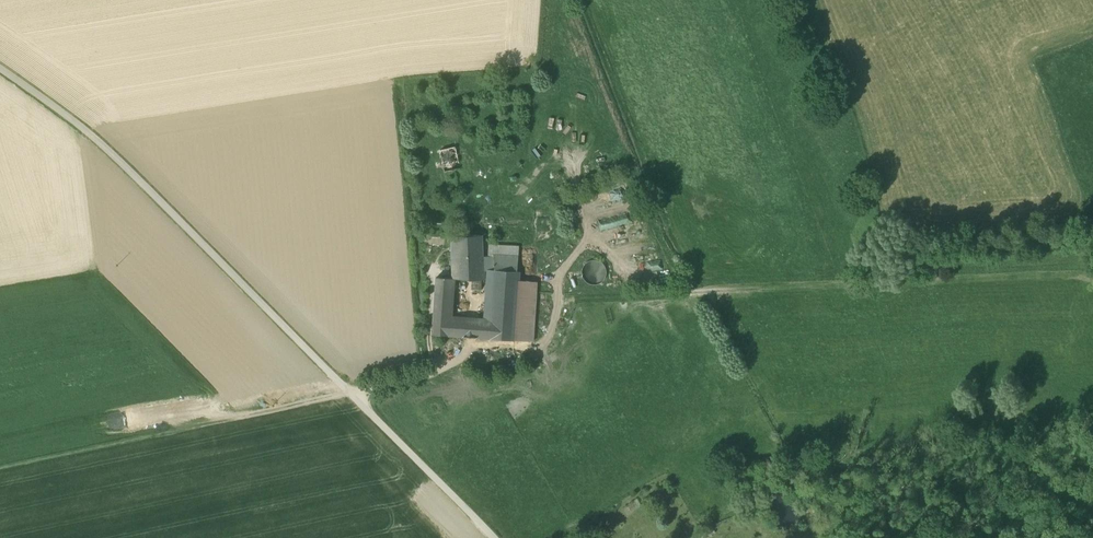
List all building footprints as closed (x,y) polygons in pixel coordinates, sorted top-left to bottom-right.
[(439,151),(444,172),(454,170),(460,169),(455,147),(439,151)] [(444,172),(448,187),(457,185),(454,170),(444,172)] [(602,203),(615,199),(614,195),(600,198),(602,203)] [(451,235),(452,263),(463,263),(463,257),(483,257),(482,236),(451,235)] [(452,279),(453,279),(485,280),(485,267),(494,267),(492,322),(482,321),(475,321),(474,339),(476,339),(476,338),(513,341),(533,342),(537,282),(517,281),(519,247),(489,245),(489,257),(483,257),(463,257),(463,263),(452,263),(452,279)] [(582,270),(582,275),(584,279),(587,283),(592,285),(597,285),(601,283),(605,280),(607,275),(607,270),(605,265),(602,262),(597,260),(592,260),(587,262),(584,265),(582,270)] [(482,321),(492,322),(494,267),(485,267),(485,280),(482,321)] [(464,338),(466,338),(468,320),(450,319),(453,279),(452,279),(436,278),(432,335),(464,338)] [(474,339),(475,321),(468,320),(466,338),(474,339)] [(478,341),(479,350),(487,350),(486,340),(478,341)]
